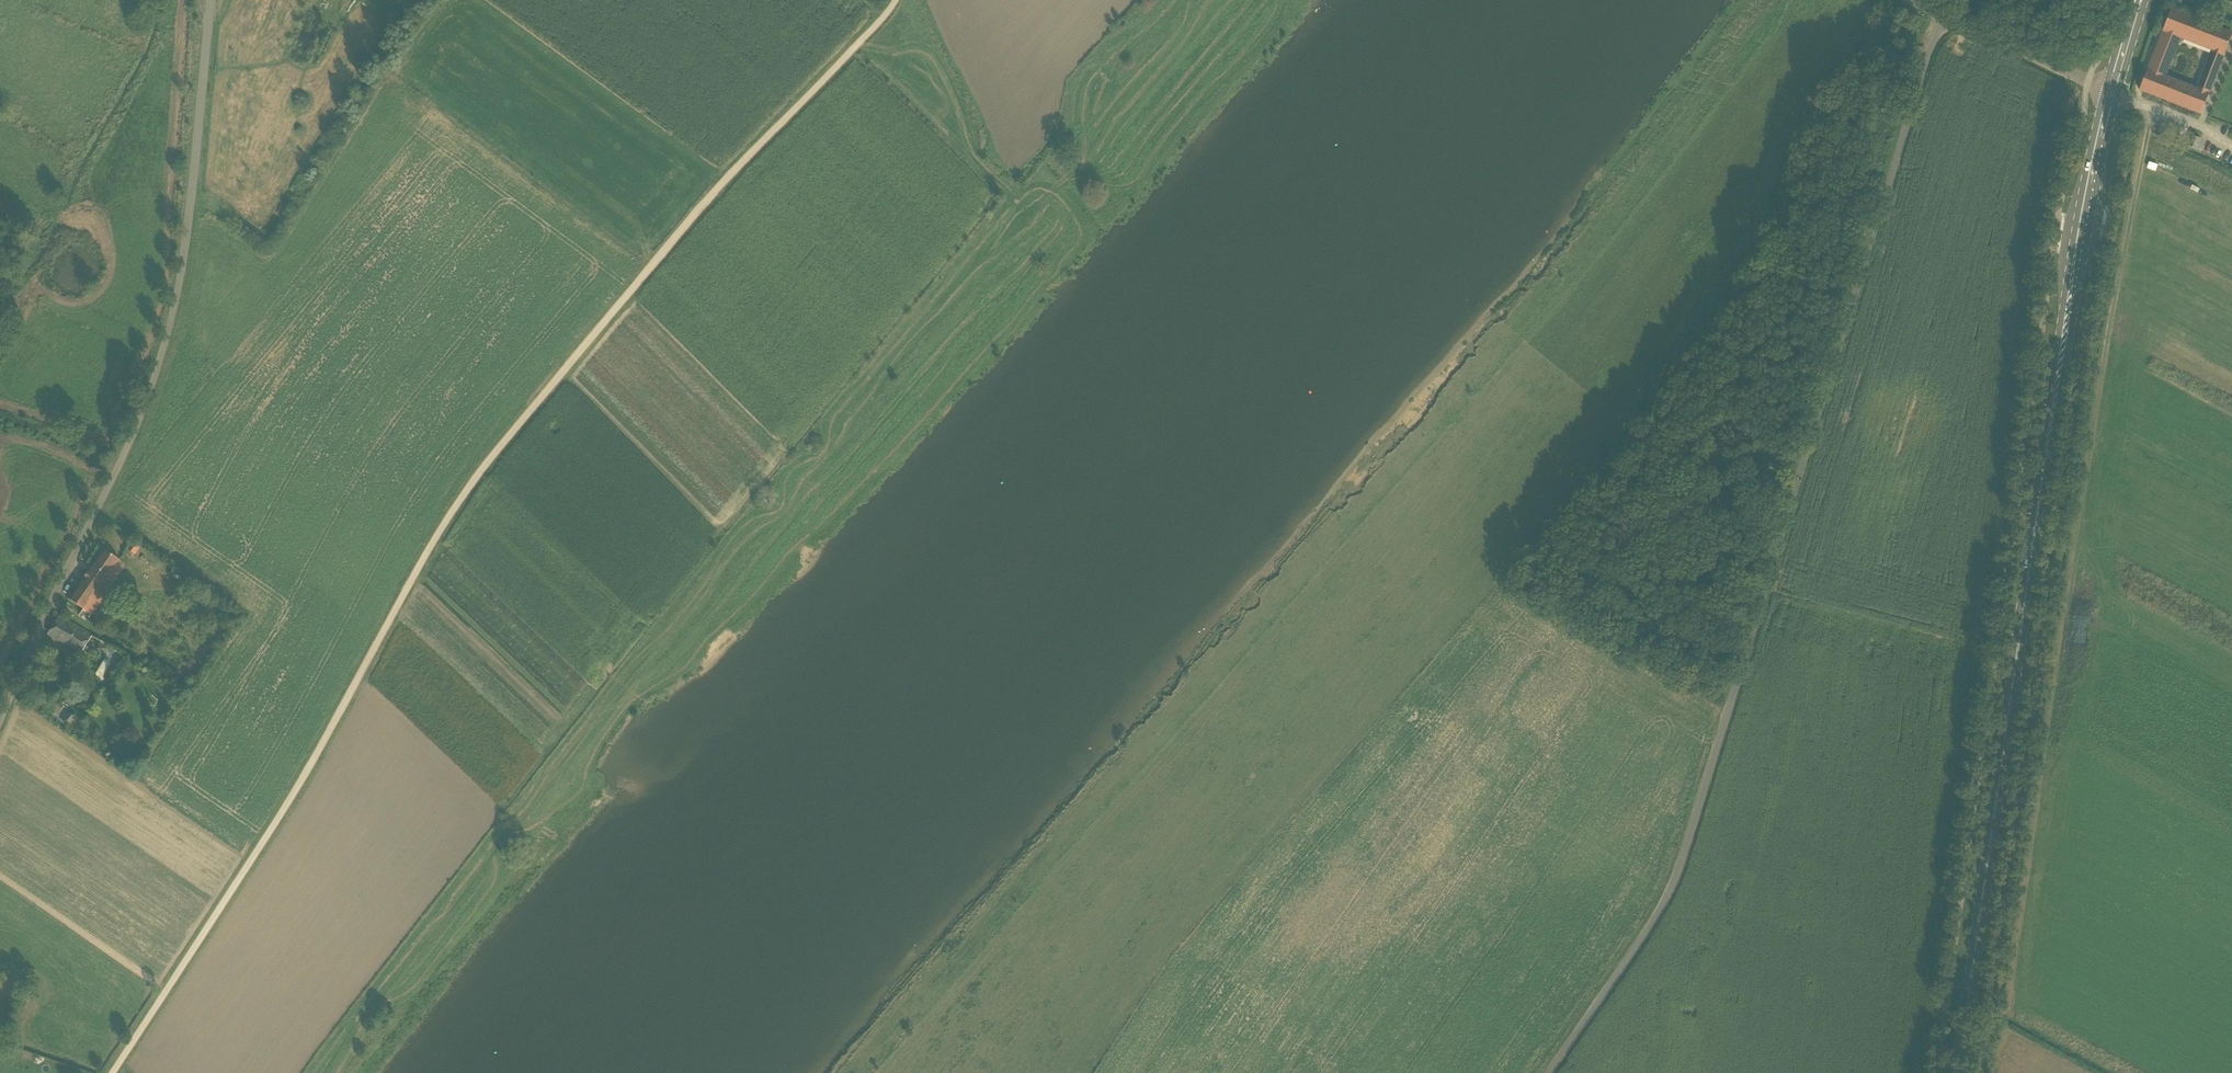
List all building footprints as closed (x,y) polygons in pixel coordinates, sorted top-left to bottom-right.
[(2171,10),(2163,31),(2162,35),(2148,70),(2147,70),(2139,90),(2197,113),(2205,92),(2220,54),(2221,54),(2229,32),(2171,10)] [(135,554),(139,548),(133,544),(129,550),(135,554)] [(104,583),(120,560),(104,550),(68,601),(84,611),(80,617),(87,621),(111,587),(104,583)] [(92,636),(59,615),(47,634),(80,655),(92,636)] [(107,647),(98,646),(98,655),(107,655),(107,647)] [(105,660),(98,675),(103,678),(111,662),(105,660)]
